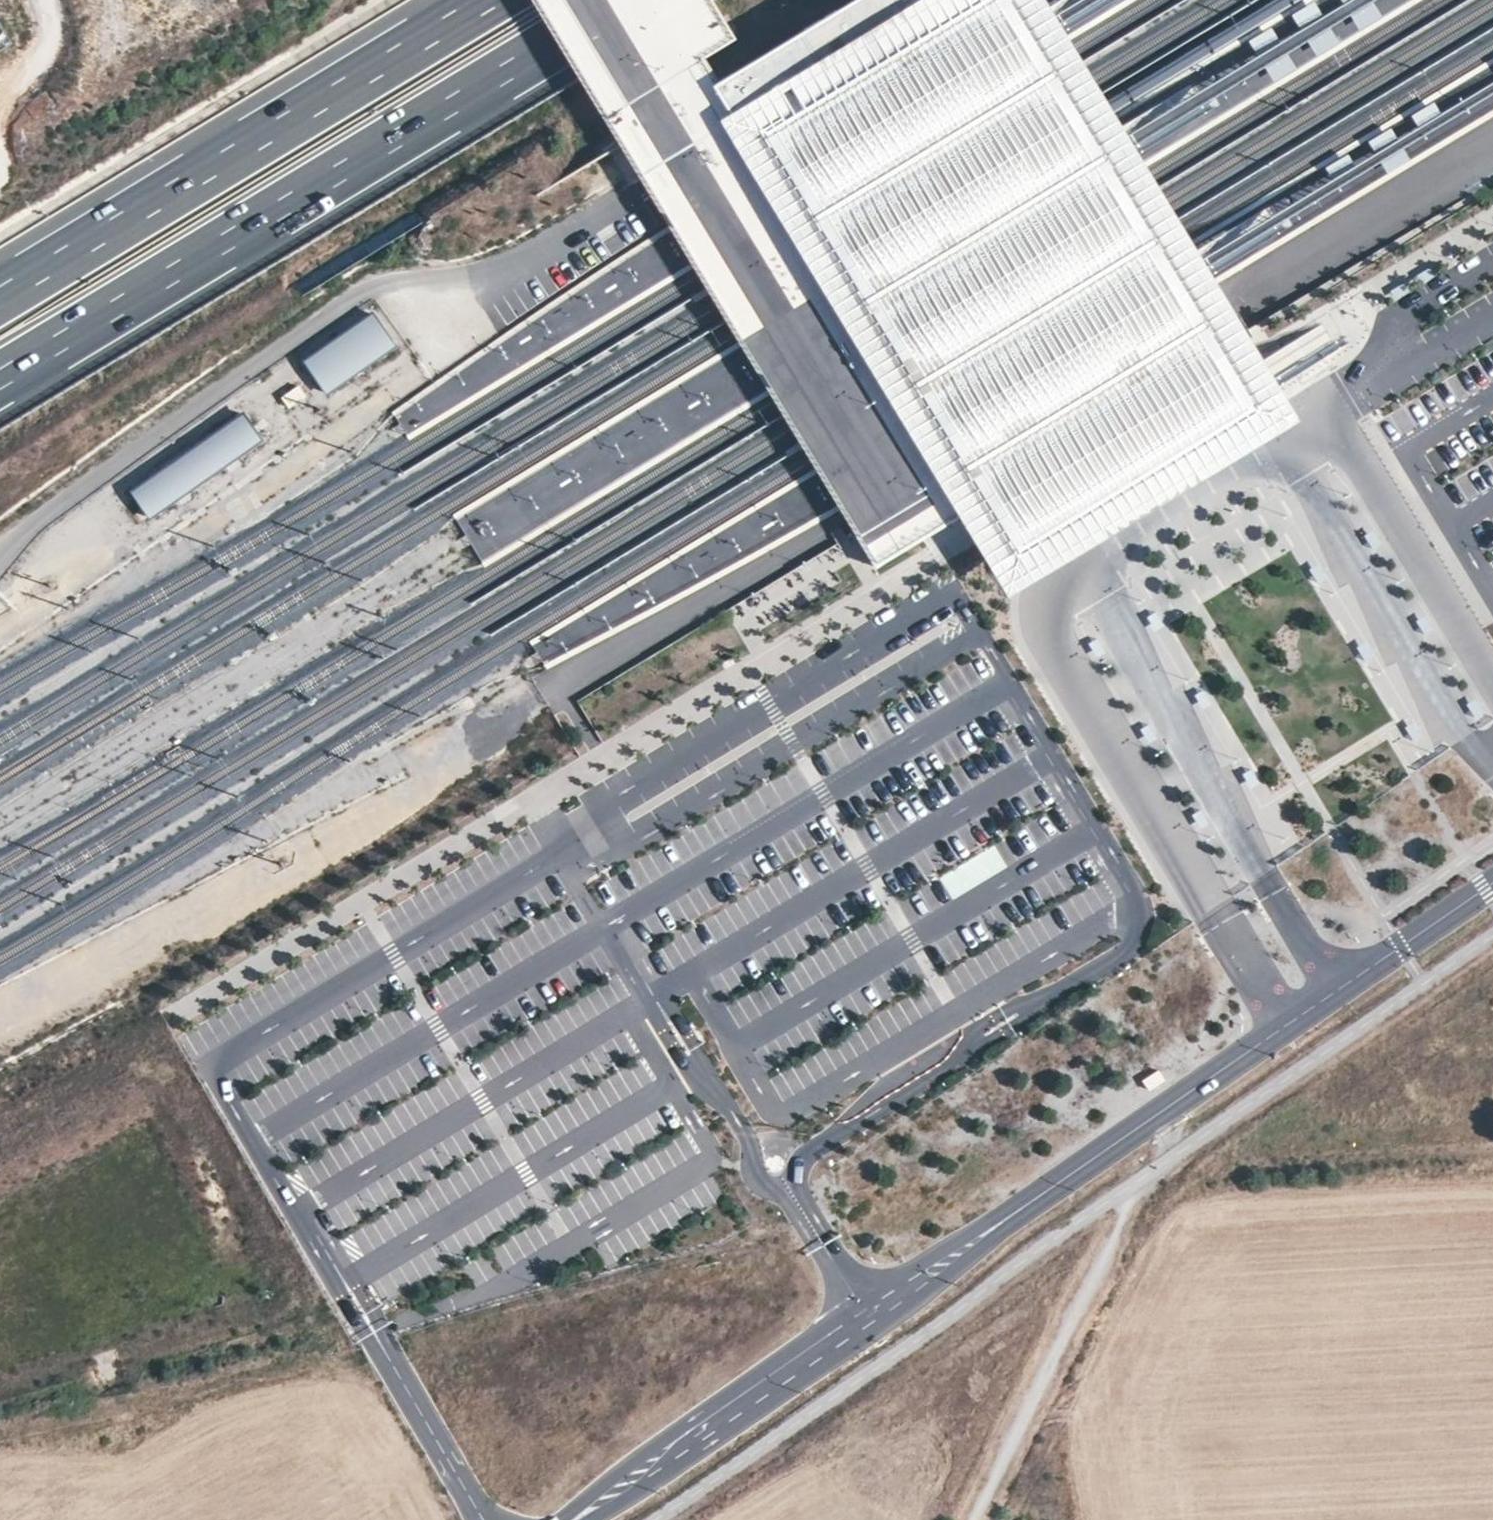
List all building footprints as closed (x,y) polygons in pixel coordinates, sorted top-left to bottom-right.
[(789,114),(921,330),(1013,481),(1247,332),(1203,264),(1198,254),(1186,233),(1166,202),(1150,174),(1131,141),(1124,131),(1109,107),(1092,80),(1072,47),(1057,21),(1050,11),(1043,0),(978,0),(789,114)] [(666,236),(645,247),(655,265),(653,266),(661,281),(684,269),(666,236)] [(371,314),(304,360),(326,392),(393,346),(371,314)] [(1247,332),(1013,481),(1046,537),(1284,391),(1269,366),(1247,332)] [(299,386),(282,396),(290,408),(306,398),(299,386)] [(244,413),(130,492),(151,521),(265,442),(244,413)] [(835,545),(744,601),(753,615),(785,596),(789,602),(809,589),(805,583),(844,560),(835,545)]
